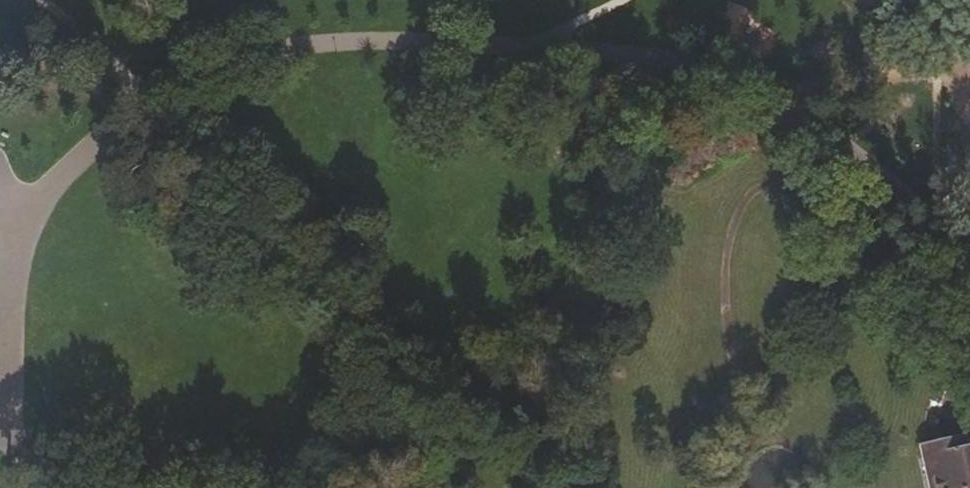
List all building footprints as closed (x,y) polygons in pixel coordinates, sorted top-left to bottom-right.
[(921,445),(931,487),(969,487),(969,433),(921,445)]
